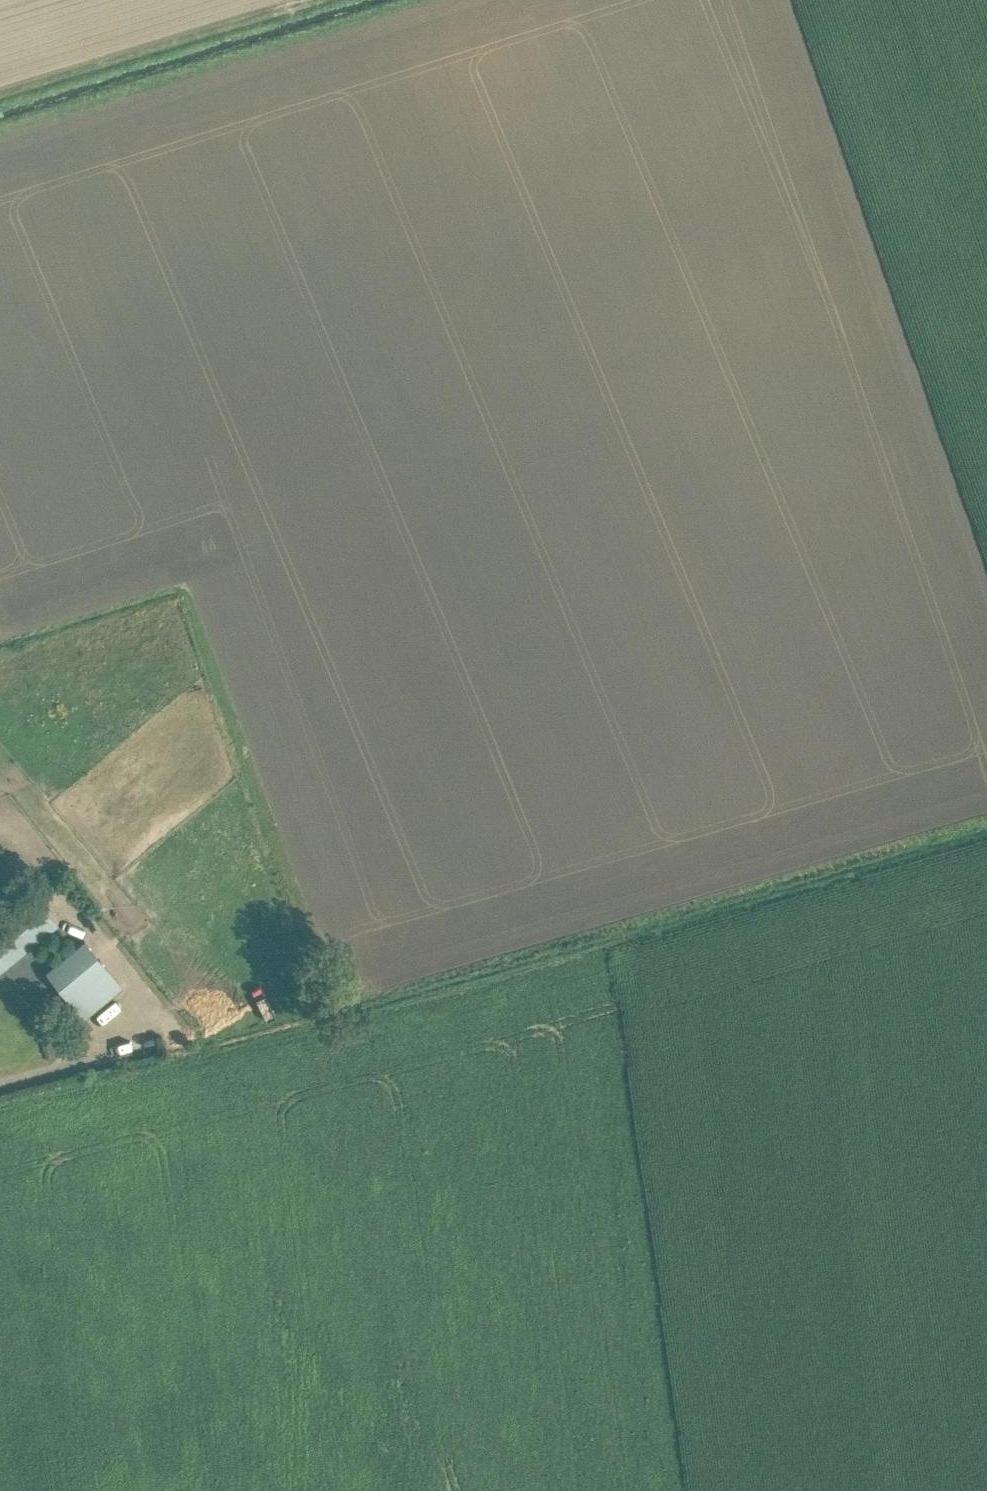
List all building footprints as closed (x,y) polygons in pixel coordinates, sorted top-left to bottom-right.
[(58,924),(34,895),(0,923),(0,971),(58,924)] [(107,1023),(135,1000),(85,940),(48,971),(85,1016),(95,1008),(107,1023)]
